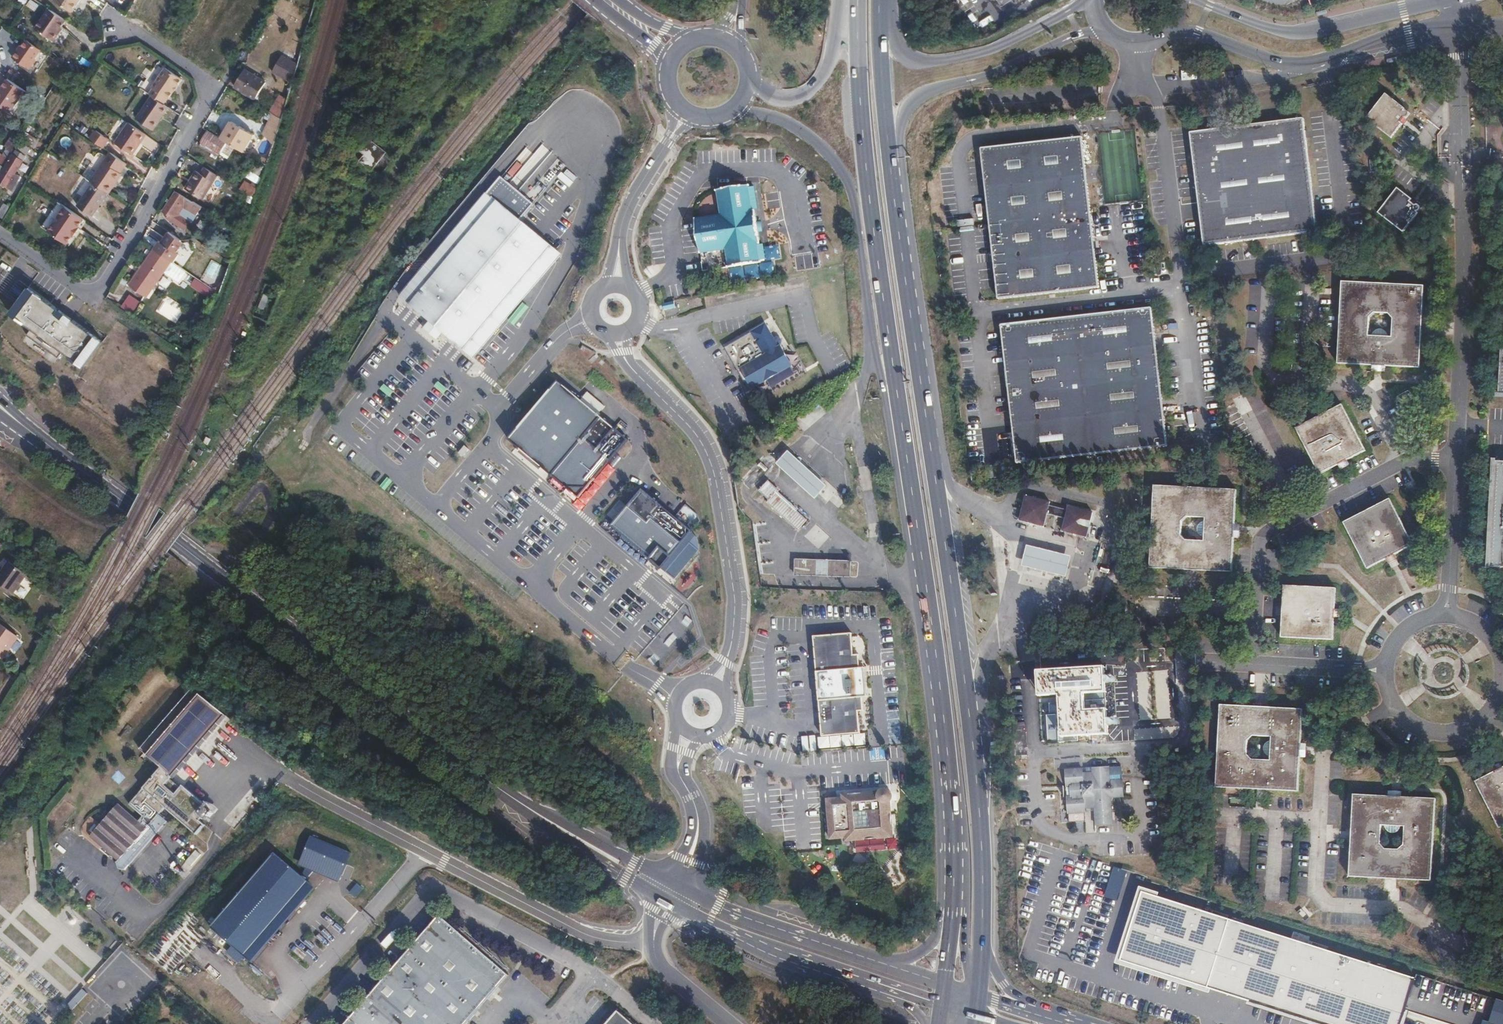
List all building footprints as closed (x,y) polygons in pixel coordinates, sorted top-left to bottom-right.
[(53,2),(70,13),(79,0),(54,0),(53,2)] [(65,22),(48,10),(35,30),(52,42),(65,22)] [(35,60),(41,51),(27,41),(19,52),(18,52),(13,60),(30,71),(37,61),(35,60)] [(296,75),(299,64),(282,55),(277,64),(296,75)] [(296,75),(277,64),(273,71),(293,83),(296,75)] [(153,89),(148,95),(151,96),(163,104),(167,98),(168,99),(182,79),(165,68),(152,88),(153,89)] [(245,69),(235,85),(258,99),(267,82),(245,69)] [(8,79),(0,92),(0,105),(12,113),(27,91),(8,79)] [(39,93),(36,97),(45,103),(47,99),(39,93)] [(280,93),(270,111),(282,118),(288,98),(280,93)] [(1405,111),(1404,111),(1404,110),(1405,108),(1387,94),(1367,119),(1391,139),(1404,124),(1401,121),(1404,117),(1405,117),(1406,117),(1407,117),(1408,116),(1408,115),(1409,115),(1409,113),(1408,112),(1407,111),(1406,111),(1406,110),(1405,111)] [(163,104),(151,96),(136,119),(153,130),(168,108),(163,104)] [(1318,232),(1302,119),(1190,133),(1205,247),(1318,232)] [(147,135),(129,123),(115,144),(133,156),(147,135)] [(90,140),(103,148),(109,140),(96,131),(90,140)] [(232,132),(228,140),(230,141),(231,139),(234,141),(233,143),(237,146),(239,144),(245,147),(252,135),(245,131),(242,137),(232,132)] [(15,154),(24,138),(15,132),(5,148),(15,154)] [(204,142),(201,147),(218,157),(226,143),(208,133),(203,142),(204,142)] [(1083,137),(981,148),(998,300),(1100,288),(1083,137)] [(0,181),(0,182),(13,190),(21,176),(16,173),(34,144),(25,139),(0,181)] [(1,155),(10,161),(15,154),(5,148),(1,155)] [(127,164),(110,153),(91,182),(93,184),(108,194),(109,195),(122,175),(121,174),(127,164)] [(5,169),(10,161),(1,155),(0,155),(0,165),(5,169)] [(218,175),(206,167),(202,174),(197,171),(186,189),(204,199),(218,175)] [(535,205),(502,177),(402,296),(433,322),(426,330),(438,340),(444,332),(475,357),(561,255),(521,221),(535,205)] [(108,194),(93,184),(78,206),(93,217),(108,194)] [(754,212),(753,207),(751,187),(750,185),(719,189),(722,213),(697,217),(702,252),(727,248),(730,266),(761,262),(761,260),(759,245),(759,242),(761,242),(760,233),(759,222),(757,212),(754,212)] [(751,187),(753,207),(759,206),(756,187),(751,187)] [(1417,207),(1416,207),(1411,203),(1414,200),(1398,188),(1378,213),(1404,233),(1418,215),(1417,214),(1417,213),(1418,213),(1419,212),(1420,211),(1421,211),(1421,209),(1420,208),(1420,207),(1419,207),(1418,207),(1417,207)] [(194,223),(203,208),(177,192),(165,212),(171,216),(174,218),(172,221),(186,230),(191,221),(194,223)] [(0,210),(0,217),(1,218),(8,206),(4,204),(0,210)] [(83,219),(65,208),(48,232),(66,244),(72,236),(73,237),(78,229),(83,219)] [(172,262),(154,250),(128,287),(146,299),(163,274),(172,262)] [(172,262),(163,274),(180,286),(189,273),(172,262)] [(1338,364),(1420,368),(1424,285),(1342,282),(1338,364)] [(665,310),(676,308),(674,301),(663,304),(665,310)] [(524,303),(510,321),(515,325),(530,308),(524,303)] [(1016,464),(1168,446),(1152,307),(1001,325),(1016,464)] [(739,369),(746,382),(750,389),(790,366),(779,346),(777,347),(776,345),(780,342),(780,339),(780,338),(778,336),(775,336),(772,337),(764,323),(722,347),(736,370),(739,369)] [(743,383),(746,382),(739,369),(736,370),(743,383)] [(559,381),(511,441),(580,499),(629,441),(599,415),(583,402),(559,381)] [(448,390),(441,383),(437,387),(445,394),(448,390)] [(387,386),(383,390),(391,396),(394,392),(387,386)] [(591,393),(583,402),(599,415),(607,406),(591,393)] [(1296,428),(1320,475),(1365,450),(1341,404),(1296,428)] [(794,410),(788,416),(791,419),(797,414),(794,410)] [(460,453),(464,457),(470,450),(466,446),(460,453)] [(777,463),(802,486),(816,499),(828,486),(814,473),(789,450),(777,463)] [(1496,461),(1490,567),(1502,568),(1502,462),(1496,461)] [(392,483),(388,479),(382,487),(386,490),(392,483)] [(806,522),(776,493),(778,492),(768,482),(758,493),(768,503),(766,504),(796,532),(806,522)] [(1232,574),(1236,491),(1154,486),(1150,569),(1232,574)] [(692,531),(642,489),(611,526),(651,559),(650,559),(661,568),(671,557),(692,531)] [(1044,528),(1050,503),(1025,497),(1020,522),(1044,528)] [(1344,522),(1368,570),(1414,545),(1390,498),(1344,522)] [(1087,538),(1093,514),(1068,508),(1062,532),(1087,538)] [(1072,555),(1028,545),(1022,566),(1067,576),(1072,555)] [(852,560),(795,558),(794,575),(851,577),(852,560)] [(0,575),(0,585),(13,594),(26,576),(9,563),(0,575)] [(1283,638),(1335,641),(1337,588),(1285,586),(1283,638)] [(2,660),(18,637),(0,624),(0,658),(2,660)] [(861,675),(861,674),(859,674),(858,668),(855,669),(854,655),(852,633),(814,637),(822,736),(860,733),(859,711),(857,698),(860,697),(860,692),(862,692),(862,691),(863,690),(863,689),(863,688),(863,687),(863,686),(863,685),(863,684),(863,683),(863,682),(863,681),(863,680),(863,679),(862,679),(862,678),(862,677),(862,676),(861,676),(861,675)] [(859,655),(854,655),(855,669),(858,668),(859,674),(861,674),(861,675),(861,676),(862,676),(862,677),(862,678),(862,679),(863,679),(863,680),(863,681),(863,682),(863,683),(863,684),(863,685),(863,686),(863,687),(863,688),(863,689),(863,690),(862,691),(862,692),(860,692),(860,697),(857,698),(859,711),(864,711),(863,697),(867,697),(865,668),(860,667),(859,655)] [(1106,692),(1104,669),(1040,673),(1041,696),(1061,695),(1062,715),(1056,715),(1058,743),(1089,741),(1089,737),(1109,736),(1107,702),(1084,704),(1084,693),(1106,692)] [(146,828),(118,804),(90,837),(114,858),(116,856),(119,859),(117,861),(115,863),(118,869),(125,870),(171,817),(201,843),(209,833),(205,829),(207,826),(210,829),(219,819),(211,811),(209,813),(187,794),(185,796),(179,802),(170,793),(175,787),(176,786),(179,788),(233,726),(196,697),(143,758),(165,776),(134,813),(148,825),(146,828)] [(1298,793),(1303,710),(1220,706),(1215,788),(1298,793)] [(811,737),(802,738),(803,753),(812,752),(811,737)] [(1475,781),(1501,829),(1502,827),(1502,765),(1475,781)] [(1084,774),(1084,770),(1067,770),(1067,788),(1071,787),(1072,797),(1068,798),(1068,814),(1086,813),(1086,810),(1096,809),(1097,827),(1114,827),(1112,799),(1125,798),(1125,781),(1111,782),(1111,769),(1094,769),(1094,774),(1084,774)] [(175,787),(170,793),(179,802),(185,796),(175,787)] [(843,798),(827,799),(828,816),(830,838),(830,839),(846,838),(846,841),(893,837),(890,804),(890,801),(891,799),(892,797),(892,795),(891,794),(890,795),(885,791),(886,789),(885,789),(884,789),(882,790),(881,791),(879,792),(842,795),(843,798)] [(1350,877),(1432,881),(1437,798),(1354,794),(1350,877)] [(351,851),(311,837),(304,856),(343,871),(351,851)] [(195,850),(186,863),(191,867),(201,854),(195,850)] [(276,853),(213,924),(252,958),(315,888),(276,853)] [(1147,892),(1126,959),(1334,1023),(1402,1023),(1417,976),(1147,892)] [(441,914),(370,995),(344,1023),(466,1023),(493,993),(509,975),(441,914)] [(73,1010),(88,994),(82,988),(67,1005),(73,1010)] [(617,1011),(606,1023),(632,1023),(617,1011)]
